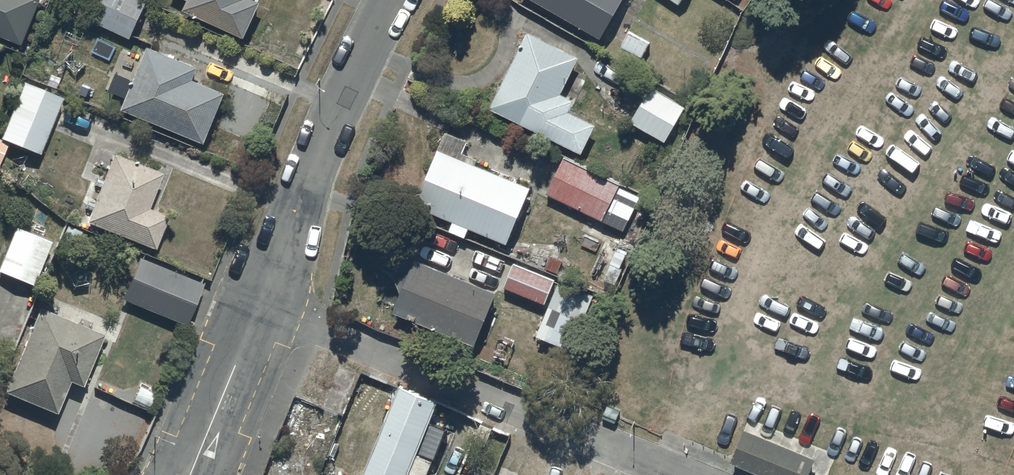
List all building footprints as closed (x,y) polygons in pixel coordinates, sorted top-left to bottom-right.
[(23,40),(40,0),(0,0),(0,31),(23,40)] [(75,11),(132,35),(147,0),(80,0),(75,11)] [(184,5),(243,32),(258,0),(186,0),(184,5)] [(600,32),(619,0),(545,0),(600,32)] [(579,51),(528,28),(490,107),(582,148),(595,119),(568,106),(574,94),(562,89),(579,51)] [(149,41),(123,104),(204,138),(225,89),(192,75),(198,62),(149,41)] [(61,93),(22,78),(0,132),(0,135),(39,150),(61,93)] [(640,104),(630,117),(665,137),(685,103),(651,84),(649,87),(642,83),(633,100),(640,104)] [(508,239),(530,182),(476,160),(478,154),(462,148),(467,136),(443,127),(414,202),(452,216),(448,226),(466,232),(469,224),(508,239)] [(113,152),(85,219),(153,246),(166,213),(146,205),(160,171),(113,152)] [(564,155),(547,190),(612,221),(623,198),(618,196),(622,187),(616,184),(618,181),(564,155)] [(13,223),(0,260),(0,269),(33,282),(50,239),(13,223)] [(496,288),(415,253),(395,305),(474,339),(496,288)] [(202,280),(138,254),(121,296),(185,322),(202,280)] [(555,276),(513,258),(503,281),(545,299),(555,276)] [(559,276),(550,301),(584,315),(594,290),(559,276)] [(102,331),(37,305),(3,389),(56,410),(69,378),(81,382),(102,331)] [(265,474),(403,474),(440,387),(381,363),(337,470),(277,445),(265,474)] [(732,459),(771,474),(808,474),(816,456),(745,427),(732,459)]
